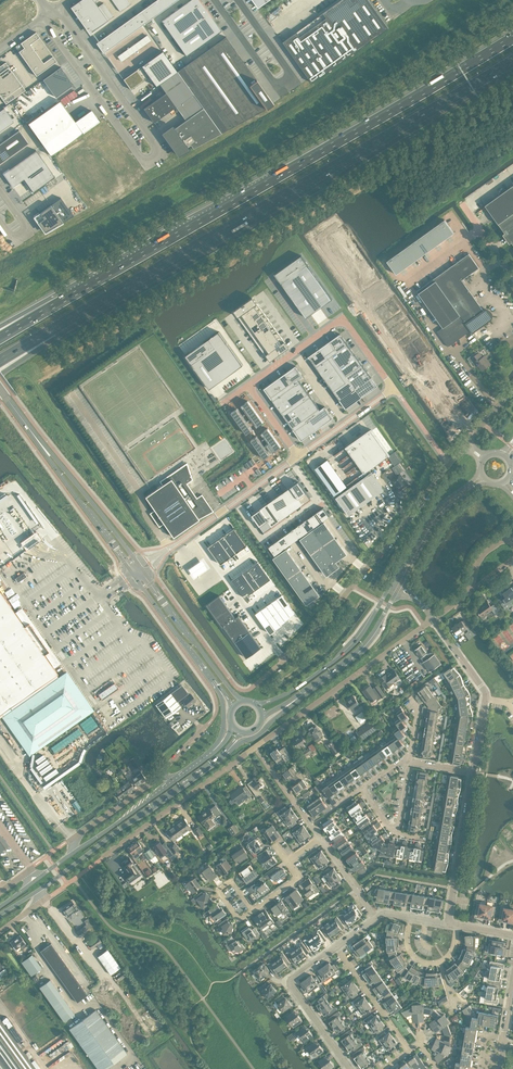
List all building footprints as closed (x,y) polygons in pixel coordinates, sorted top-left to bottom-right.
[(71,7),(75,11),(76,10),(79,14),(96,3),(95,2),(94,0),(80,0),(71,7)] [(156,1),(163,10),(167,7),(162,0),(157,0),(156,1)] [(161,20),(186,56),(222,31),(200,0),(190,0),(161,20)] [(283,42),(312,83),(389,28),(369,0),(341,0),(323,13),(326,17),(300,36),(297,32),(283,42)] [(156,1),(151,5),(158,14),(163,10),(156,1)] [(96,3),(79,14),(82,18),(80,20),(84,24),(102,11),(100,9),(98,7),(96,3)] [(151,5),(146,8),(153,17),(158,14),(151,5)] [(146,8),(141,12),(148,21),(153,17),(146,8)] [(102,11),(84,24),(87,29),(89,28),(92,32),(108,20),(106,18),(104,15),(102,12),(102,11)] [(141,12),(137,15),(143,24),(144,24),(148,21),(141,12)] [(137,15),(132,18),(138,28),(142,25),(143,24),(137,15)] [(132,18),(127,22),(133,31),(138,28),(132,18)] [(127,22),(122,25),(129,35),(133,31),(127,22)] [(122,25),(117,29),(124,38),(129,35),(122,25)] [(117,29),(112,32),(119,42),(124,38),(117,29)] [(36,32),(15,47),(19,52),(39,37),(39,36),(36,32)] [(112,32),(107,36),(114,45),(119,42),(112,32)] [(131,46),(117,56),(121,62),(135,52),(138,50),(151,40),(147,35),(134,45),(131,46)] [(107,36),(99,42),(102,46),(100,47),(104,52),(114,45),(107,36)] [(39,37),(19,52),(22,56),(43,42),(39,37)] [(226,37),(184,66),(229,129),(266,109),(273,103),(271,100),(226,37)] [(43,42),(22,56),(26,61),(46,47),(43,42)] [(154,48),(149,51),(154,57),(162,51),(157,44),(153,47),(154,48)] [(46,47),(26,61),(29,66),(50,51),(46,47)] [(50,51),(29,66),(33,71),(53,56),(50,51)] [(161,51),(123,79),(131,89),(149,76),(156,86),(160,84),(177,71),(162,51),(161,51)] [(53,56),(33,71),(36,76),(57,61),(53,56)] [(0,66),(0,73),(9,67),(6,62),(3,64),(0,66)] [(0,73),(0,75),(3,79),(12,72),(9,67),(0,73)] [(61,67),(43,79),(56,97),(72,85),(70,81),(70,80),(61,67)] [(177,71),(160,84),(166,92),(176,106),(180,104),(190,117),(203,108),(193,94),(177,71)] [(12,72),(3,79),(6,83),(16,76),(12,72)] [(16,76),(6,83),(9,88),(19,81),(16,76)] [(19,81),(9,88),(12,92),(22,85),(19,81)] [(0,87),(0,94),(9,88),(6,83),(0,87)] [(22,85),(12,92),(16,97),(26,90),(22,85)] [(0,94),(0,96),(3,99),(12,92),(9,88),(0,94)] [(12,92),(3,99),(6,104),(16,97),(12,92)] [(166,93),(144,109),(154,123),(176,107),(166,93)] [(60,100),(28,123),(51,155),(99,121),(99,120),(98,121),(95,116),(95,115),(95,116),(91,111),(92,111),(91,110),(75,121),(60,100)] [(0,111),(0,132),(14,122),(4,108),(3,108),(0,111)] [(193,148),(221,133),(203,108),(190,117),(174,128),(172,125),(161,133),(178,156),(190,150),(188,146),(190,144),(193,148)] [(28,143),(19,130),(0,143),(0,163),(28,143)] [(36,150),(3,173),(13,187),(24,179),(34,192),(55,177),(36,150)] [(485,205),(496,220),(498,224),(512,213),(512,185),(504,192),(494,198),(485,205)] [(39,213),(34,216),(43,228),(45,232),(74,215),(61,197),(51,205),(39,213)] [(498,224),(512,244),(512,213),(498,224)] [(445,219),(387,261),(396,274),(454,233),(445,219)] [(343,225),(323,239),(360,291),(380,277),(343,225)] [(292,261),(274,274),(279,281),(280,281),(306,318),(333,299),(306,262),(301,255),(292,261)] [(484,311),(462,280),(479,267),(470,256),(436,281),(471,330),(472,332),(490,320),(490,319),(491,319),(491,318),(492,318),(492,317),(492,316),(492,315),(492,314),(492,313),(491,313),(491,312),(491,311),(490,311),(489,310),(488,310),(487,310),(486,310),(485,310),(484,310),(484,311)] [(448,346),(471,330),(436,281),(418,293),(443,327),(437,331),(448,346)] [(253,296),(243,303),(246,306),(248,309),(257,302),(255,300),(253,296)] [(393,296),(374,310),(411,362),(431,348),(393,296)] [(257,302),(248,309),(251,314),(261,308),(257,302)] [(243,303),(234,310),(236,313),(238,316),(248,309),(246,306),(243,303)] [(261,308),(251,314),(252,316),(255,319),(264,312),(261,308)] [(248,309),(238,316),(243,323),(252,316),(251,314),(248,309)] [(264,312),(255,319),(257,322),(258,324),(268,317),(264,312)] [(252,316),(243,323),(247,329),(257,322),(255,319),(252,316)] [(268,317),(258,324),(261,329),(271,322),(268,317)] [(257,322),(247,329),(252,336),(261,329),(258,324),(257,322)] [(271,322),(261,329),(265,334),(274,327),(271,322)] [(274,327),(265,334),(266,335),(268,338),(278,331),(274,327)] [(261,329),(252,336),(256,342),(266,335),(265,334),(261,329)] [(219,331),(186,355),(210,389),(243,365),(219,331)] [(278,331),(268,338),(271,341),(272,343),(281,336),(278,331)] [(324,345),(308,356),(346,408),(361,398),(364,395),(377,386),(340,334),(327,343),(324,345)] [(266,335),(256,342),(261,348),(271,341),(268,338),(266,335)] [(281,336),(272,343),(275,348),(285,341),(281,336)] [(271,341),(261,348),(266,355),(275,348),(272,343),(271,341)] [(285,341),(275,348),(280,354),(289,347),(285,341)] [(275,348),(266,355),(270,361),(280,354),(275,348)] [(484,355),(482,357),(478,351),(467,358),(471,363),(473,361),(476,365),(478,363),(482,369),(490,364),(484,355)] [(296,366),(264,388),(301,440),(333,418),(325,406),(320,409),(299,379),(303,376),(296,366)] [(449,373),(421,394),(438,417),(466,397),(449,373)] [(247,401),(242,405),(257,427),(262,423),(247,401)] [(237,409),(232,413),(247,434),(253,430),(237,409)] [(376,425),(351,443),(369,470),(395,451),(376,425)] [(266,427),(260,431),(268,442),(266,444),(272,452),(279,446),(266,427)] [(256,435),(251,438),(264,457),(270,453),(256,435)] [(326,460),(314,469),(333,496),(345,487),(326,460)] [(150,513),(159,527),(164,523),(173,537),(199,519),(213,511),(202,494),(197,498),(187,483),(192,479),(187,463),(160,481),(162,485),(152,492),(145,496),(154,510),(150,513)] [(371,472),(336,497),(348,515),(384,490),(371,472)] [(400,473),(392,478),(400,490),(408,484),(400,473)] [(298,481),(251,514),(264,532),(310,499),(298,481)] [(322,507),(269,546),(275,554),(328,515),(322,507)] [(324,522),(301,538),(327,575),(339,567),(335,562),(347,554),(324,522)] [(234,528),(229,532),(235,540),(241,537),(234,528)] [(229,532),(224,535),(230,544),(235,540),(229,532)] [(224,535),(219,539),(225,548),(230,544),(224,535)] [(241,537),(235,540),(241,549),(247,545),(241,537)] [(219,539),(214,543),(220,551),(225,548),(219,539)] [(235,540),(230,544),(236,553),(241,549),(235,540)] [(214,543),(208,546),(215,555),(220,551),(214,543)] [(230,544),(225,548),(231,557),(236,553),(230,544)] [(225,548),(220,551),(226,560),(231,557),(225,548)] [(286,549),(274,558),(307,604),(319,595),(286,549)] [(220,551),(215,555),(221,564),(226,560),(220,551)] [(202,558),(188,567),(195,577),(208,567),(202,558)] [(258,561),(253,565),(259,574),(265,570),(258,561)] [(253,565),(248,569),(254,577),(259,574),(253,565)] [(248,569),(243,572),(249,581),(254,577),(248,569)] [(265,570),(259,574),(265,583),(271,579),(265,570)] [(243,572),(237,576),(244,585),(249,581),(243,572)] [(15,579),(18,583),(26,577),(24,573),(15,579)] [(259,574),(254,577),(260,586),(265,583),(259,574)] [(237,576),(232,580),(238,589),(244,585),(237,576)] [(254,577),(249,581),(255,590),(260,586),(254,577)] [(249,581),(244,585),(250,594),(255,590),(249,581)] [(244,585),(238,589),(245,597),(250,594),(244,585)] [(498,600),(503,607),(505,605),(507,609),(512,605),(512,604),(510,600),(512,598),(512,586),(507,591),(505,588),(501,591),(505,597),(503,599),(502,597),(498,600)] [(2,713),(14,730),(27,748),(88,705),(66,674),(60,679),(58,677),(57,675),(58,674),(44,654),(49,651),(29,622),(25,626),(22,621),(0,590),(0,714),(2,713)] [(282,594),(276,598),(283,606),(288,603),(282,594)] [(220,595),(207,605),(223,627),(224,626),(247,658),(262,647),(239,615),(236,618),(220,595)] [(276,598),(271,601),(277,610),(283,606),(276,598)] [(271,601),(266,605),(272,614),(277,610),(271,601)] [(501,611),(495,603),(491,606),(488,602),(476,610),(482,617),(483,618),(485,618),(487,617),(487,615),(486,614),(486,613),(492,609),(496,614),(501,611)] [(294,612),(288,603),(283,606),(289,615),(294,612)] [(266,605),(261,608),(267,617),(272,614),(266,605)] [(289,615),(283,606),(277,610),(284,620),(289,616),(289,615)] [(261,608),(256,612),(262,621),(267,617),(261,608)] [(284,620),(277,610),(272,614),(279,624),(284,620)] [(279,624),(272,614),(267,617),(275,628),(280,625),(279,624)] [(275,628),(267,617),(262,621),(270,633),(275,629),(275,628)] [(470,630),(470,629),(468,626),(469,626),(464,619),(462,621),(462,620),(458,623),(463,631),(466,628),(468,631),(470,630)] [(462,635),(460,633),(463,631),(458,623),(454,626),(452,628),(457,635),(458,637),(462,635)] [(465,633),(469,639),(474,636),(474,635),(470,630),(468,631),(465,633)] [(420,658),(427,653),(421,645),(415,650),(420,658)] [(427,653),(420,658),(423,662),(430,671),(441,663),(432,651),(427,654),(427,653)] [(457,672),(455,669),(454,670),(452,667),(442,675),(445,678),(445,679),(445,680),(445,681),(446,682),(447,683),(459,674),(457,671),(457,672)] [(386,688),(400,678),(394,669),(384,677),(383,675),(379,679),(386,688)] [(459,674),(447,683),(448,685),(450,687),(452,690),(463,685),(461,682),(462,681),(461,679),(459,674)] [(99,694),(103,699),(119,688),(115,683),(99,694)] [(156,704),(166,718),(180,706),(177,702),(185,695),(188,693),(181,685),(176,689),(156,704)] [(382,697),(385,695),(378,685),(372,688),(370,685),(363,690),(371,702),(376,698),(378,700),(382,697)] [(429,689),(430,686),(426,685),(417,691),(421,697),(430,690),(429,689)] [(453,695),(454,698),(469,694),(467,689),(466,689),(465,687),(464,687),(463,685),(452,690),(453,693),(453,695)] [(430,690),(421,697),(425,702),(434,695),(433,694),(434,691),(430,690)] [(195,699),(191,694),(183,701),(188,707),(193,702),(195,699)] [(469,694),(454,698),(454,699),(456,702),(456,703),(457,706),(469,705),(468,701),(470,701),(469,698),(470,698),(469,694)] [(434,695),(425,702),(427,704),(428,705),(427,710),(438,712),(439,708),(441,706),(437,699),(437,696),(434,695)] [(364,702),(361,699),(358,701),(354,697),(346,702),(353,712),(360,706),(359,705),(364,702)] [(457,706),(457,710),(457,713),(457,714),(472,715),(471,710),(471,707),(469,708),(469,705),(457,706)] [(408,714),(406,712),(405,712),(400,706),(395,710),(399,715),(404,723),(405,723),(407,722),(406,720),(409,718),(407,715),(408,714)] [(438,712),(427,710),(426,716),(437,718),(437,716),(440,714),(438,712)] [(457,717),(457,720),(457,723),(469,725),(469,722),(470,722),(471,720),(472,715),(457,714),(457,717)] [(408,727),(405,723),(404,723),(399,715),(393,719),(397,724),(403,732),(405,731),(404,730),(408,727)] [(437,718),(426,716),(425,723),(436,725),(436,723),(439,721),(437,718)] [(356,731),(362,739),(377,729),(371,721),(356,731)] [(436,725),(425,723),(424,729),(435,731),(435,729),(438,727),(436,725)] [(457,723),(456,727),(454,731),(454,732),(469,735),(469,731),(469,729),(468,728),(469,725),(457,723)] [(406,736),(403,732),(397,724),(392,728),(395,733),(396,733),(401,741),(402,741),(404,740),(403,739),(406,736)] [(319,731),(315,725),(307,730),(311,736),(312,736),(314,740),(322,735),(319,731)] [(435,731),(424,729),(423,736),(434,737),(434,736),(437,734),(435,731)] [(338,743),(345,739),(340,732),(334,736),(338,743)] [(469,735),(454,732),(454,735),(454,738),(454,742),(465,744),(466,741),(467,741),(468,738),(469,735)] [(405,745),(402,741),(401,741),(396,733),(395,733),(390,737),(392,739),(399,749),(400,751),(402,749),(401,748),(405,745)] [(301,745),(303,748),(305,746),(303,744),(306,742),(301,735),(297,738),(302,745),(301,745)] [(434,737),(423,736),(422,742),(433,744),(433,742),(436,740),(434,737)] [(302,745),(297,738),(293,741),(298,748),(299,747),(301,749),(303,748),(301,745),(302,745)] [(396,752),(399,749),(392,739),(387,743),(394,753),(394,754),(397,753),(396,752)] [(327,745),(334,754),(338,751),(332,742),(327,745)] [(433,744),(422,742),(421,748),(432,750),(432,749),(435,747),(433,744)] [(454,742),(453,745),(453,746),(451,750),(451,751),(466,753),(466,750),(466,747),(465,747),(465,744),(454,742)] [(391,755),(394,753),(387,743),(381,747),(388,757),(389,758),(391,756),(391,755)] [(272,756),(274,759),(275,758),(278,763),(284,758),(286,760),(292,756),(284,746),(279,750),(277,747),(274,749),(275,750),(271,752),(273,756),(272,756)] [(385,759),(388,757),(381,747),(376,750),(383,761),(384,762),(386,760),(385,759)] [(383,761),(376,750),(375,748),(369,752),(371,754),(378,764),(379,766),(381,764),(380,763),(383,761)] [(432,750),(421,748),(420,755),(426,756),(427,758),(428,757),(431,757),(431,755),(434,753),(432,750)] [(466,753),(451,751),(451,754),(451,757),(450,760),(462,762),(463,759),(464,759),(465,756),(465,757),(466,753)] [(375,767),(378,764),(371,754),(366,758),(365,758),(373,768),(372,768),(373,769),(376,768),(375,767)] [(136,755),(135,756),(129,760),(131,763),(129,765),(133,770),(142,764),(136,755)] [(373,768),(365,758),(366,758),(364,756),(359,760),(367,772),(368,773),(370,772),(369,770),(372,768),(373,768)] [(364,774),(367,772),(359,760),(353,763),(362,776),(363,777),(365,775),(364,774)] [(359,778),(362,776),(353,763),(348,767),(357,780),(356,780),(357,781),(360,779),(359,778)] [(141,783),(134,773),(130,767),(128,765),(126,767),(133,777),(131,779),(136,786),(141,783)] [(290,777),(293,780),(302,774),(300,770),(297,772),(293,765),(289,768),(288,767),(285,769),(286,770),(283,772),(286,776),(285,777),(287,780),(290,777)] [(353,782),(356,780),(357,780),(348,767),(343,771),(351,783),(352,785),(354,783),(353,782)] [(146,779),(141,772),(139,769),(134,773),(141,783),(146,779)] [(417,770),(416,777),(427,779),(427,777),(430,775),(428,773),(428,772),(426,772),(425,770),(423,771),(417,770)] [(348,786),(351,783),(343,771),(337,775),(346,787),(347,788),(349,787),(348,786)] [(305,777),(302,774),(293,780),(295,784),(291,786),(293,789),(294,788),(297,792),(300,790),(301,791),(304,789),(303,788),(307,785),(303,779),(305,777)] [(343,789),(346,787),(337,775),(332,779),(341,791),(341,792),(344,790),(343,789)] [(262,782),(260,778),(259,779),(256,776),(252,779),(252,780),(247,784),(257,796),(261,793),(258,788),(262,785),(261,783),(262,782)] [(448,776),(447,779),(447,780),(446,784),(445,785),(460,787),(460,784),(461,781),(459,781),(460,778),(448,776)] [(427,779),(416,777),(415,784),(426,785),(426,784),(429,782),(427,779)] [(338,793),(341,791),(332,779),(327,782),(335,795),(336,796),(338,794),(338,793)] [(129,791),(133,788),(134,787),(129,780),(127,782),(125,780),(122,781),(124,784),(129,791)] [(332,797),(335,795),(327,782),(321,786),(331,800),(333,798),(332,797)] [(118,785),(125,794),(129,791),(124,784),(122,786),(120,783),(118,785)] [(426,785),(415,784),(414,790),(425,792),(425,790),(428,788),(426,785)] [(125,794),(118,785),(113,788),(120,798),(125,794)] [(460,787),(445,785),(445,788),(445,791),(445,794),(457,796),(457,793),(458,793),(459,791),(460,787)] [(234,802),(235,802),(247,794),(248,796),(251,794),(245,786),(242,788),(242,787),(230,795),(232,799),(231,799),(230,799),(230,800),(229,801),(231,804),(232,804),(233,804),(233,803),(234,803),(234,802)] [(425,792),(414,790),(413,796),(424,798),(424,797),(427,795),(425,792)] [(443,800),(442,803),(457,806),(457,802),(457,800),(456,799),(457,796),(445,794),(444,798),(443,800)] [(313,801),(321,812),(324,810),(323,809),(327,806),(325,803),(326,802),(324,800),(323,801),(320,796),(313,801)] [(424,798),(413,796),(412,803),(422,805),(423,803),(425,801),(424,798)] [(347,807),(351,812),(365,801),(362,801),(358,804),(355,800),(347,807)] [(319,814),(321,812),(313,801),(307,806),(310,810),(309,810),(311,813),(312,812),(314,816),(318,813),(319,814)] [(351,812),(354,817),(363,811),(361,808),(365,805),(365,801),(351,812)] [(422,805),(412,803),(411,809),(421,811),(422,809),(424,807),(422,805)] [(457,806),(442,803),(442,806),(442,809),(442,813),(454,815),(454,812),(455,812),(456,809),(457,806)] [(215,817),(216,817),(221,813),(215,805),(210,809),(209,808),(197,816),(204,825),(204,824),(208,829),(215,824),(211,819),(215,817)] [(284,820),(295,812),(291,807),(288,809),(285,806),(279,810),(282,813),(280,815),(284,820)] [(421,811),(411,809),(410,816),(420,817),(421,816),(423,814),(421,811)] [(354,817),(358,823),(373,812),(369,811),(365,814),(363,811),(354,817)] [(295,812),(284,820),(290,828),(297,823),(295,820),(298,818),(295,812)] [(358,823),(362,828),(370,822),(368,819),(372,816),(373,812),(358,823)] [(442,813),(441,816),(441,817),(439,821),(439,822),(454,824),(454,821),(454,818),(453,818),(454,815),(442,813)] [(420,817),(410,816),(409,822),(419,824),(420,822),(422,820),(420,817)] [(328,832),(337,825),(332,817),(323,824),(326,828),(325,829),(328,832)] [(184,818),(175,825),(181,834),(188,829),(189,831),(191,829),(184,818)] [(362,828),(366,833),(380,823),(377,822),(373,825),(370,822),(362,828)] [(419,824),(409,822),(407,829),(412,830),(415,831),(416,830),(418,831),(418,829),(421,827),(419,824)] [(454,824),(439,822),(439,825),(439,828),(439,831),(450,833),(451,830),(452,830),(453,827),(453,828),(454,824)] [(228,828),(233,834),(239,830),(234,823),(228,828)] [(366,833),(369,838),(378,832),(376,829),(380,826),(380,823),(366,833)] [(297,838),(307,830),(303,825),(300,827),(298,824),(293,829),(294,831),(293,832),(297,838)] [(175,839),(181,834),(175,825),(166,831),(166,832),(165,833),(167,835),(168,836),(169,835),(174,842),(176,840),(175,839)] [(272,825),(266,829),(267,831),(263,833),(269,841),(273,839),(274,840),(280,836),(272,825)] [(334,840),(343,833),(337,825),(328,832),(330,836),(331,835),(334,840)] [(193,830),(197,836),(203,832),(198,826),(193,830)] [(308,838),(311,835),(307,830),(297,838),(302,845),(302,846),(310,840),(308,838)] [(439,831),(438,835),(436,839),(436,840),(451,843),(451,839),(451,836),(450,836),(450,833),(439,831)] [(369,838),(373,844),(385,835),(388,833),(384,833),(380,836),(378,832),(369,838)] [(339,848),(349,841),(343,833),(334,840),(337,844),(336,845),(339,848)] [(378,849),(381,850),(385,843),(383,840),(387,837),(385,835),(373,844),(377,849),(378,849)] [(261,846),(264,844),(259,837),(256,839),(255,838),(249,843),(247,845),(252,852),(254,851),(255,852),(262,848),(261,846)] [(393,837),(392,840),(390,854),(396,855),(398,845),(394,845),(395,840),(393,837)] [(402,846),(398,845),(396,855),(403,857),(406,839),(403,841),(402,846)] [(408,842),(406,839),(403,857),(409,858),(411,847),(407,847),(408,842)] [(383,853),(390,854),(392,840),(390,840),(389,844),(385,843),(381,850),(384,852),(383,853)] [(451,843),(436,840),(436,843),(436,846),(436,849),(447,852),(448,848),(449,849),(450,846),(451,843)] [(137,841),(132,844),(138,851),(139,853),(144,850),(137,841)] [(354,849),(349,841),(339,848),(341,852),(342,851),(345,856),(354,849)] [(415,848),(411,847),(409,858),(416,859),(419,841),(416,843),(415,848)] [(421,844),(419,841),(416,859),(422,860),(424,850),(420,849),(421,844)] [(171,860),(176,857),(174,854),(173,854),(165,844),(162,846),(159,842),(158,842),(154,845),(153,846),(160,855),(163,853),(168,858),(169,857),(171,860)] [(169,847),(173,853),(179,849),(175,843),(169,847)] [(140,855),(139,853),(138,851),(132,844),(127,848),(135,858),(140,855)] [(236,861),(238,860),(241,863),(248,858),(245,854),(247,853),(241,845),(236,849),(237,851),(232,855),(236,861)] [(150,849),(144,853),(148,859),(154,855),(150,849)] [(350,864),(360,857),(354,849),(345,856),(348,860),(348,861),(350,864)] [(436,849),(435,853),(434,854),(433,858),(433,859),(447,861),(448,858),(448,855),(447,855),(447,852),(436,849)] [(314,863),(325,855),(321,850),(318,852),(316,850),(309,855),(314,863)] [(273,865),(274,864),(277,861),(273,855),(271,857),(269,854),(263,858),(265,861),(264,862),(268,868),(272,865),(273,865)] [(325,855),(314,863),(318,868),(320,867),(322,870),(328,866),(326,863),(329,861),(325,855)] [(227,870),(231,867),(224,857),(220,859),(221,861),(216,865),(223,875),(228,871),(227,870)] [(365,866),(366,865),(360,857),(350,864),(353,868),(354,867),(357,872),(358,871),(358,872),(359,872),(359,873),(360,873),(361,873),(362,873),(363,873),(364,872),(365,871),(366,870),(366,869),(366,868),(366,867),(365,866)] [(122,863),(126,869),(127,870),(126,870),(128,872),(124,875),(127,879),(135,873),(132,869),(130,866),(131,865),(130,864),(132,862),(129,858),(125,861),(124,861),(122,862),(122,863)] [(447,861),(433,859),(433,862),(433,864),(432,868),(444,870),(445,867),(446,867),(447,864),(447,861)] [(214,876),(217,880),(220,878),(209,864),(204,868),(206,870),(203,872),(203,871),(200,874),(202,877),(202,878),(202,879),(203,880),(204,880),(206,882),(209,880),(214,876)] [(254,881),(253,879),(258,875),(250,864),(239,872),(247,883),(249,885),(254,881)] [(327,881),(338,873),(334,868),(331,870),(329,867),(323,871),(325,874),(323,875),(327,881)] [(268,873),(271,878),(272,877),(274,880),(275,880),(276,880),(277,880),(281,877),(281,878),(287,874),(284,869),(283,869),(283,868),(282,868),(282,869),(281,869),(279,870),(279,869),(276,871),(274,869),(268,873)] [(340,883),(338,881),(341,878),(338,873),(327,881),(331,886),(333,889),(334,887),(340,883)] [(317,887),(314,884),(309,877),(304,881),(306,883),(300,886),(308,897),(311,894),(311,893),(314,891),(315,893),(319,890),(321,889),(319,886),(317,887)] [(197,888),(197,887),(200,885),(195,878),(192,879),(187,883),(186,881),(183,883),(186,887),(188,886),(193,892),(198,889),(197,888)] [(263,894),(264,893),(270,889),(265,882),(261,885),(260,883),(258,883),(257,883),(255,884),(255,883),(247,888),(250,892),(254,890),(255,890),(255,891),(256,891),(257,891),(258,891),(259,891),(260,891),(263,894)] [(382,901),(384,893),(384,889),(374,887),(367,892),(374,902),(377,900),(382,901)] [(391,903),(393,893),(393,891),(384,889),(384,893),(382,901),(391,903)] [(299,904),(298,903),(303,899),(301,896),(302,896),(297,890),(286,898),(293,908),(299,904)] [(206,892),(204,893),(203,893),(202,891),(191,899),(194,903),(198,900),(203,908),(213,901),(211,898),(211,894),(208,893),(206,892)] [(393,891),(393,893),(391,903),(400,904),(402,892),(393,891)] [(402,892),(400,904),(408,905),(410,893),(402,892)] [(410,893),(408,905),(417,907),(419,895),(410,893)] [(419,895),(417,907),(425,908),(427,896),(419,895)] [(427,896),(425,908),(434,910),(436,898),(427,896)] [(436,898),(434,910),(442,911),(444,899),(436,898)] [(282,913),(284,913),(289,910),(281,900),(278,903),(276,904),(271,908),(277,915),(281,912),(282,913)] [(62,908),(62,909),(67,916),(68,917),(68,916),(71,915),(73,917),(77,914),(75,912),(78,910),(78,909),(73,902),(73,901),(72,902),(69,904),(66,906),(62,908)] [(220,907),(217,903),(203,913),(206,917),(211,913),(216,920),(226,913),(221,906),(220,907)] [(348,911),(355,921),(360,917),(360,916),(362,914),(355,903),(353,904),(352,908),(348,911)] [(484,918),(486,904),(477,903),(474,917),(484,918)] [(486,904),(484,918),(493,920),(496,906),(486,904)] [(508,922),(510,908),(500,907),(498,921),(508,922)] [(275,922),(266,911),(263,913),(260,913),(255,916),(255,919),(261,928),(268,923),(270,926),(275,922)] [(355,921),(348,911),(344,914),(340,914),(339,915),(346,926),(349,924),(350,924),(355,921)] [(331,924),(337,933),(342,929),(345,927),(337,916),(335,917),(335,921),(331,924)] [(232,932),(233,924),(230,923),(227,918),(218,924),(220,926),(217,928),(219,932),(222,930),(224,933),(229,933),(229,931),(232,932)] [(390,921),(387,932),(398,934),(399,931),(400,931),(400,930),(401,926),(399,925),(400,924),(395,922),(394,923),(390,921)] [(337,933),(331,924),(326,927),(323,926),(321,927),(329,938),(331,936),(332,937),(337,933)] [(249,940),(252,938),(252,939),(253,939),(260,934),(256,928),(253,930),(252,929),(249,926),(248,927),(247,926),(242,930),(244,933),(243,934),(243,935),(244,937),(245,937),(246,937),(249,940)] [(313,936),(319,946),(325,942),(324,941),(327,939),(319,929),(318,930),(317,933),(313,936)] [(387,943),(399,942),(399,940),(399,937),(398,937),(398,934),(387,932),(387,943)] [(27,945),(25,943),(19,934),(10,941),(12,944),(11,945),(11,946),(11,947),(12,948),(13,948),(14,949),(15,948),(16,950),(20,947),(22,949),(27,945)] [(464,945),(475,947),(476,936),(472,936),(472,935),(463,935),(464,937),(464,939),(463,942),(464,942),(464,945)] [(89,943),(92,948),(101,941),(98,936),(89,943)] [(319,946),(313,936),(309,939),(305,939),(303,940),(311,951),(314,949),(314,950),(319,946)] [(359,941),(366,951),(373,946),(374,947),(377,945),(372,939),(370,941),(366,936),(359,941)] [(239,939),(236,941),(235,941),(234,938),(227,943),(225,940),(223,941),(225,944),(229,950),(239,952),(245,948),(239,939)] [(496,953),(498,941),(490,939),(489,945),(485,945),(484,952),(488,953),(488,951),(496,953)] [(38,949),(75,1000),(86,993),(49,941),(38,949)] [(295,949),(302,958),(307,955),(307,954),(309,952),(302,941),(300,942),(299,946),(295,949)] [(366,951),(359,941),(352,946),(355,951),(353,953),(357,959),(360,957),(359,956),(366,951)] [(498,941),(496,953),(505,954),(504,956),(508,956),(509,949),(506,948),(507,942),(498,941)] [(399,948),(400,948),(399,945),(399,942),(387,943),(389,954),(399,951),(399,950),(399,948)] [(461,953),(472,958),(475,947),(464,945),(463,948),(461,951),(461,953)] [(302,958),(295,949),(291,952),(287,951),(286,952),(293,963),(296,961),(296,962),(302,958)] [(394,964),(404,958),(403,956),(402,955),(402,954),(402,953),(401,953),(399,951),(389,954),(394,964)] [(276,960),(283,969),(288,966),(288,965),(290,963),(283,952),(281,953),(281,957),(276,960)] [(459,956),(458,958),(459,958),(458,961),(466,967),(472,958),(461,953),(459,956)] [(21,962),(31,975),(42,968),(32,954),(21,962)] [(409,965),(407,962),(406,960),(404,958),(394,964),(401,973),(409,965)] [(109,959),(98,966),(106,977),(116,969),(109,959)] [(283,969),(276,960),(272,963),(268,962),(267,963),(275,974),(277,972),(278,973),(283,969)] [(367,978),(377,971),(372,964),(373,963),(371,960),(365,965),(367,967),(362,971),(367,978)] [(455,963),(455,962),(452,965),(451,966),(458,975),(466,967),(458,961),(455,963)] [(490,971),(501,973),(502,967),(504,967),(505,963),(490,961),(489,966),(491,966),(490,971)] [(324,966),(331,977),(337,973),(335,971),(338,969),(334,963),(331,965),(329,962),(324,966)] [(266,973),(269,971),(264,963),(254,970),(255,971),(254,972),(254,973),(255,975),(256,975),(257,975),(260,979),(267,974),(266,973)] [(409,965),(401,973),(410,979),(416,968),(414,967),(412,966),(411,966),(409,965)] [(331,977),(324,966),(319,970),(321,973),(318,975),(323,982),(331,977)] [(456,983),(453,978),(458,975),(451,966),(450,966),(449,967),(447,968),(446,968),(447,969),(444,971),(448,981),(451,986),(456,983)] [(421,971),(418,970),(416,968),(410,979),(421,983),(423,972),(421,971)] [(372,985),(382,978),(377,971),(367,978),(372,985)] [(484,980),(487,981),(501,983),(502,980),(499,979),(501,973),(490,971),(489,976),(484,976),(484,980)] [(432,984),(432,972),(431,972),(426,972),(426,973),(423,972),(421,983),(432,984)] [(445,988),(440,972),(437,973),(437,972),(436,972),(435,972),(434,972),(432,972),(432,984),(438,984),(439,989),(445,988)] [(306,979),(314,989),(319,985),(318,984),(320,982),(316,976),(314,978),(311,975),(306,979)] [(345,992),(356,984),(352,979),(349,981),(347,978),(341,982),(343,985),(341,986),(345,992)] [(377,992),(387,985),(382,978),(372,985),(377,992)] [(39,987),(64,1021),(75,1014),(50,979),(39,987)] [(314,989),(306,979),(301,982),(303,986),(300,987),(305,993),(307,991),(308,993),(314,989)] [(486,991),(497,993),(498,987),(501,987),(501,983),(487,981),(486,986),(487,986),(486,991)] [(267,996),(267,997),(276,990),(271,983),(267,986),(265,983),(259,987),(262,990),(263,990),(264,992),(264,993),(264,994),(265,996),(266,996),(267,996)] [(356,984),(345,992),(349,997),(350,996),(352,998),(358,994),(356,992),(359,989),(356,984)] [(382,999),(392,992),(387,985),(377,992),(382,999)] [(470,988),(465,987),(462,990),(459,992),(464,996),(470,988)] [(497,993),(486,991),(486,996),(481,995),(480,1001),(484,1002),(484,1001),(498,1003),(498,1000),(496,999),(497,993)] [(387,1007),(397,1000),(392,992),(382,999),(387,1007)] [(316,1004),(320,1009),(330,1003),(326,998),(327,995),(326,993),(315,1001),(317,1003),(316,1004)] [(282,1010),(283,1011),(291,1005),(286,997),(285,998),(283,995),(276,1001),(280,1007),(279,1007),(279,1009),(280,1010),(281,1010),(282,1010)] [(358,1009),(368,1002),(364,996),(361,999),(359,996),(354,1000),(355,1003),(354,1004),(358,1009)] [(392,1014),(402,1007),(397,1000),(387,1007),(392,1014)] [(368,1002),(358,1009),(361,1015),(363,1013),(365,1016),(371,1012),(369,1009),(372,1007),(368,1002)] [(327,1017),(337,1009),(336,1008),(333,1007),(330,1003),(320,1009),(324,1014),(325,1014),(327,1017)] [(412,1014),(413,1022),(418,1022),(417,1004),(412,1005),(412,1007),(402,1011),(401,1011),(405,1016),(412,1014)] [(430,1014),(433,1008),(422,1006),(421,1004),(417,1004),(418,1022),(424,1021),(423,1013),(424,1013),(430,1014)] [(469,1005),(466,1008),(468,1011),(470,1014),(474,1012),(469,1005)] [(432,1028),(447,1018),(444,1014),(442,1015),(433,1008),(430,1014),(435,1018),(435,1019),(429,1023),(432,1028)] [(470,1016),(472,1017),(470,1014),(468,1011),(466,1008),(462,1010),(465,1014),(470,1016)] [(98,1068),(105,1068),(127,1053),(96,1009),(69,1028),(98,1068)] [(293,1025),(293,1026),(302,1020),(298,1014),(297,1015),(294,1010),(287,1016),(290,1020),(290,1021),(291,1022),(290,1023),(290,1024),(291,1026),(292,1026),(293,1025)] [(333,1027),(342,1020),(339,1016),(340,1012),(339,1011),(328,1018),(330,1021),(329,1022),(333,1027)] [(370,1027),(381,1019),(377,1014),(374,1016),(372,1014),(366,1018),(368,1020),(366,1022),(370,1027)] [(491,1014),(489,1026),(490,1026),(493,1026),(493,1025),(496,1026),(498,1015),(491,1014)] [(477,1028),(478,1023),(477,1022),(478,1018),(472,1017),(470,1027),(477,1028)] [(451,1034),(447,1023),(449,1021),(447,1018),(432,1028),(436,1033),(442,1028),(445,1034),(451,1034)] [(0,1019),(0,1068),(36,1068),(0,1019)] [(381,1019),(370,1027),(374,1032),(376,1031),(377,1034),(383,1030),(381,1027),(384,1025),(381,1019)] [(342,1020),(333,1027),(337,1032),(339,1034),(350,1027),(349,1025),(345,1025),(342,1020)] [(304,1040),(304,1041),(313,1035),(309,1029),(308,1030),(305,1025),(295,1032),(297,1035),(299,1034),(301,1035),(300,1036),(301,1037),(301,1038),(300,1039),(302,1041),(303,1041),(304,1040)] [(465,1033),(477,1035),(477,1034),(477,1032),(476,1031),(477,1028),(470,1027),(466,1026),(465,1033)] [(342,1039),(345,1045),(355,1038),(352,1034),(352,1030),(351,1028),(340,1036),(342,1039)] [(383,1045),(393,1037),(390,1032),(386,1034),(384,1031),(379,1035),(381,1038),(379,1039),(383,1045)] [(449,1045),(451,1034),(445,1034),(444,1041),(443,1041),(436,1038),(434,1043),(450,1050),(452,1046),(449,1045)] [(393,1037),(383,1045),(386,1050),(388,1049),(390,1051),(396,1047),(394,1045),(397,1042),(393,1037)] [(352,1052),(362,1044),(361,1043),(358,1042),(355,1038),(345,1045),(349,1050),(350,1049),(352,1052)] [(475,1041),(464,1039),(463,1045),(475,1047),(475,1046),(475,1044),(474,1043),(475,1041)] [(323,1050),(320,1044),(319,1045),(315,1040),(305,1048),(306,1050),(311,1051),(312,1052),(311,1053),(311,1054),(312,1056),(313,1056),(314,1056),(315,1056),(323,1050)] [(445,1054),(448,1055),(450,1050),(434,1043),(431,1048),(439,1052),(434,1057),(438,1063),(438,1062),(445,1054)] [(358,1062),(367,1056),(364,1051),(365,1048),(364,1046),(353,1054),(355,1057),(354,1057),(358,1062)] [(473,1053),(462,1051),(461,1057),(473,1059),(473,1056),(472,1055),(473,1053)] [(409,1060),(415,1068),(417,1068),(420,1067),(422,1068),(424,1068),(426,1067),(417,1054),(413,1057),(412,1056),(409,1058),(410,1060),(409,1060)] [(334,1065),(330,1060),(329,1060),(326,1055),(319,1061),(322,1065),(322,1066),(323,1067),(322,1068),(328,1068),(334,1065)] [(358,1062),(362,1068),(362,1067),(364,1068),(365,1068),(375,1062),(374,1061),(370,1060),(367,1056),(358,1062)] [(461,1057),(460,1063),(466,1064),(466,1065),(470,1065),(471,1063),(472,1062),(473,1060),(473,1059),(461,1057)] [(409,1060),(405,1063),(404,1062),(401,1064),(402,1065),(401,1066),(403,1068),(415,1068),(409,1060)]
